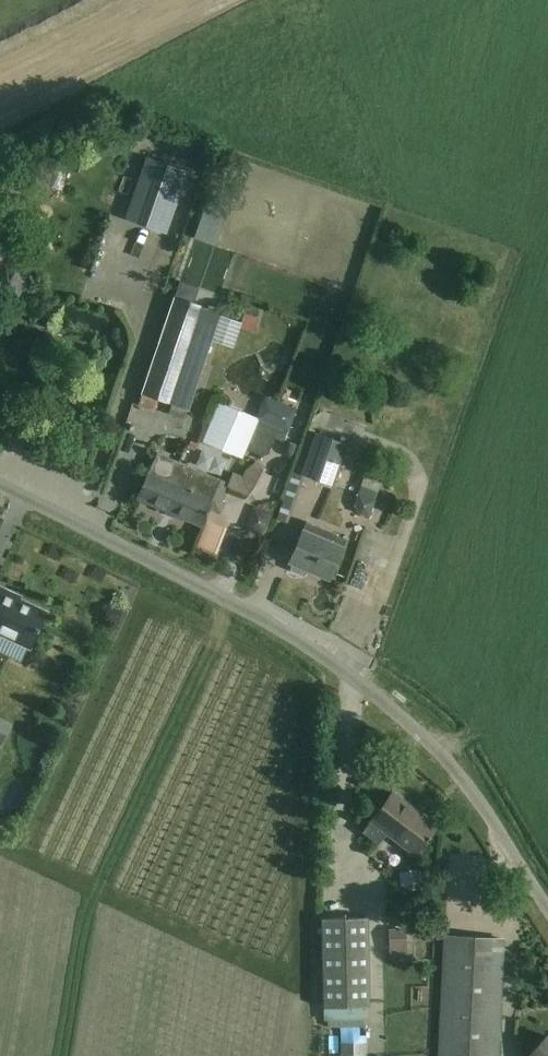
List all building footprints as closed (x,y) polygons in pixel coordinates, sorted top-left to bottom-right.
[(48,189),(57,154),(40,151),(32,186),(48,189)] [(167,233),(189,171),(147,156),(125,219),(167,233)] [(26,251),(5,291),(18,298),(40,258),(26,251)] [(175,297),(141,394),(187,410),(220,314),(217,313),(224,295),(188,284),(182,300),(175,297)] [(266,397),(257,418),(261,420),(260,422),(279,429),(287,433),(297,409),(266,397)] [(257,418),(219,402),(203,440),(245,458),(248,449),(264,455),(270,453),(279,429),(260,422),(261,420),(257,418)] [(302,474),(334,485),(349,444),(317,432),(302,474)] [(158,453),(148,476),(139,496),(202,523),(211,503),(221,479),(158,453)] [(233,471),(226,485),(249,497),(256,489),(267,469),(259,459),(246,468),(242,476),(233,471)] [(290,483),(283,502),(294,506),(301,487),(290,483)] [(361,485),(358,493),(376,500),(379,491),(361,485)] [(354,506),(357,512),(369,517),(376,500),(358,493),(354,506)] [(134,514),(194,539),(201,524),(140,498),(134,514)] [(303,531),(290,561),(293,562),(292,570),(304,575),(309,569),(330,578),(343,548),(347,539),(307,522),(303,531)] [(215,566),(226,540),(204,530),(193,557),(215,566)] [(358,603),(364,581),(354,578),(347,600),(358,603)] [(30,647),(47,612),(20,599),(10,595),(12,593),(0,587),(0,633),(30,647)] [(380,841),(387,832),(416,853),(427,839),(428,841),(431,837),(429,835),(437,826),(393,792),(379,810),(365,830),(380,841)] [(419,862),(398,866),(403,891),(424,887),(419,862)] [(322,918),(324,1008),(370,1007),(368,917),(322,918)] [(406,928),(389,928),(390,958),(407,958),(406,928)] [(445,958),(440,1055),(498,1055),(503,939),(446,936),(445,958)] [(547,1036),(533,1052),(529,1055),(547,1055),(547,1036)]
